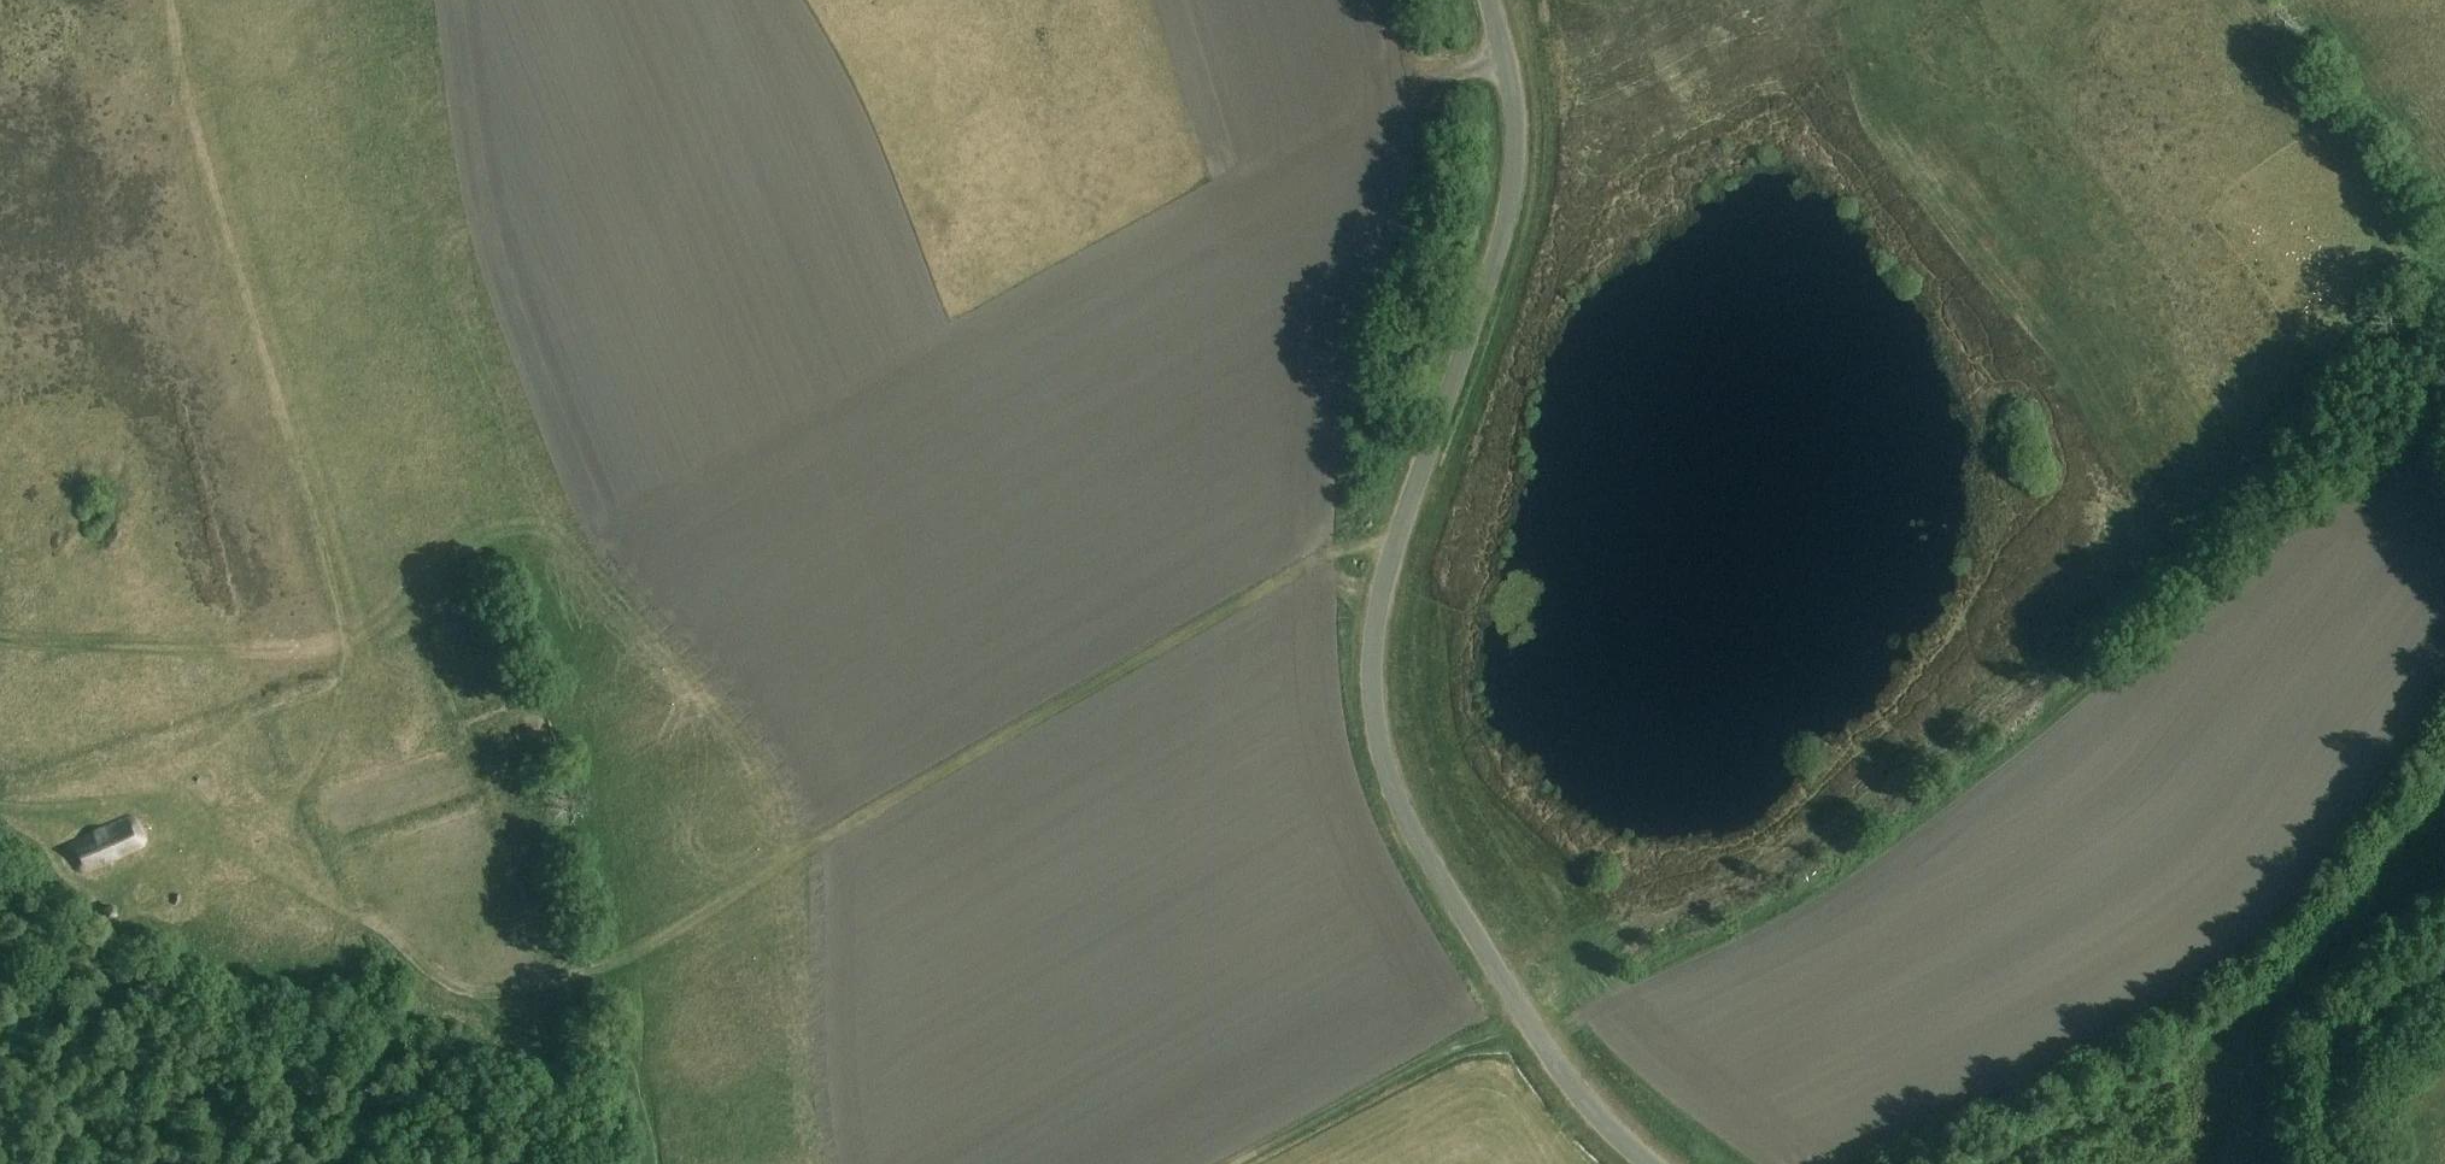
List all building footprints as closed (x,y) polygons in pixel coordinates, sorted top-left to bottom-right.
[(133,815),(69,844),(83,875),(147,846),(133,815)]
